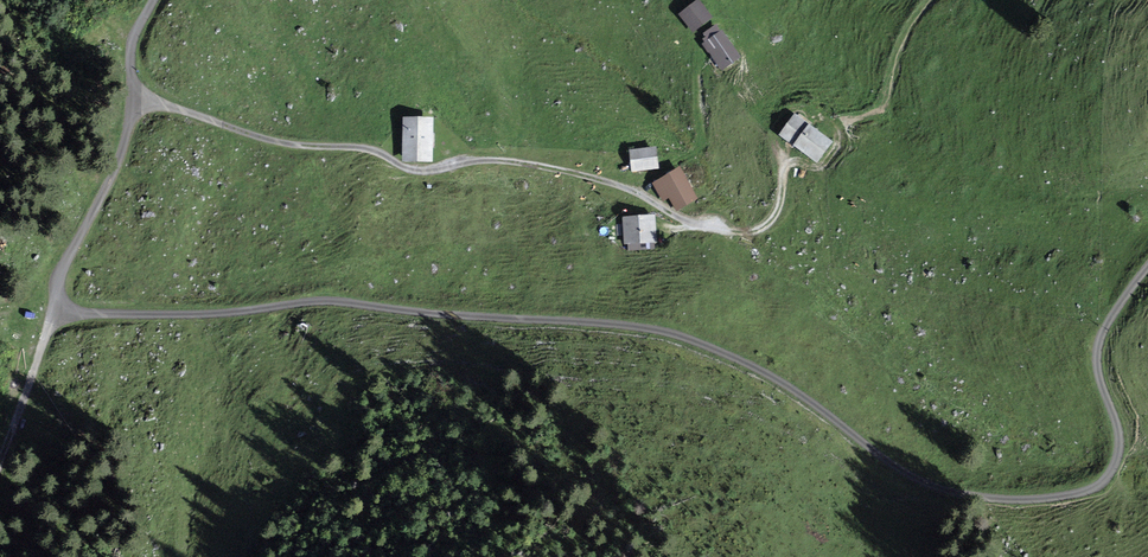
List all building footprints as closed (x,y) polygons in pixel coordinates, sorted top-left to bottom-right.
[(698,2),(679,17),(693,34),(712,19),(698,2)] [(703,41),(706,44),(703,46),(722,71),(740,58),(717,26),(705,35),(707,38),(703,41)] [(404,119),(403,163),(432,164),(433,120),(404,119)] [(801,120),(785,141),(817,164),(832,143),(801,120)] [(630,152),(632,174),(660,171),(657,149),(630,152)] [(653,184),(664,202),(669,199),(677,212),(697,200),(680,169),(653,184)] [(623,219),(625,245),(655,244),(653,217),(623,219)] [(17,404),(20,390),(9,388),(6,401),(17,404)]
